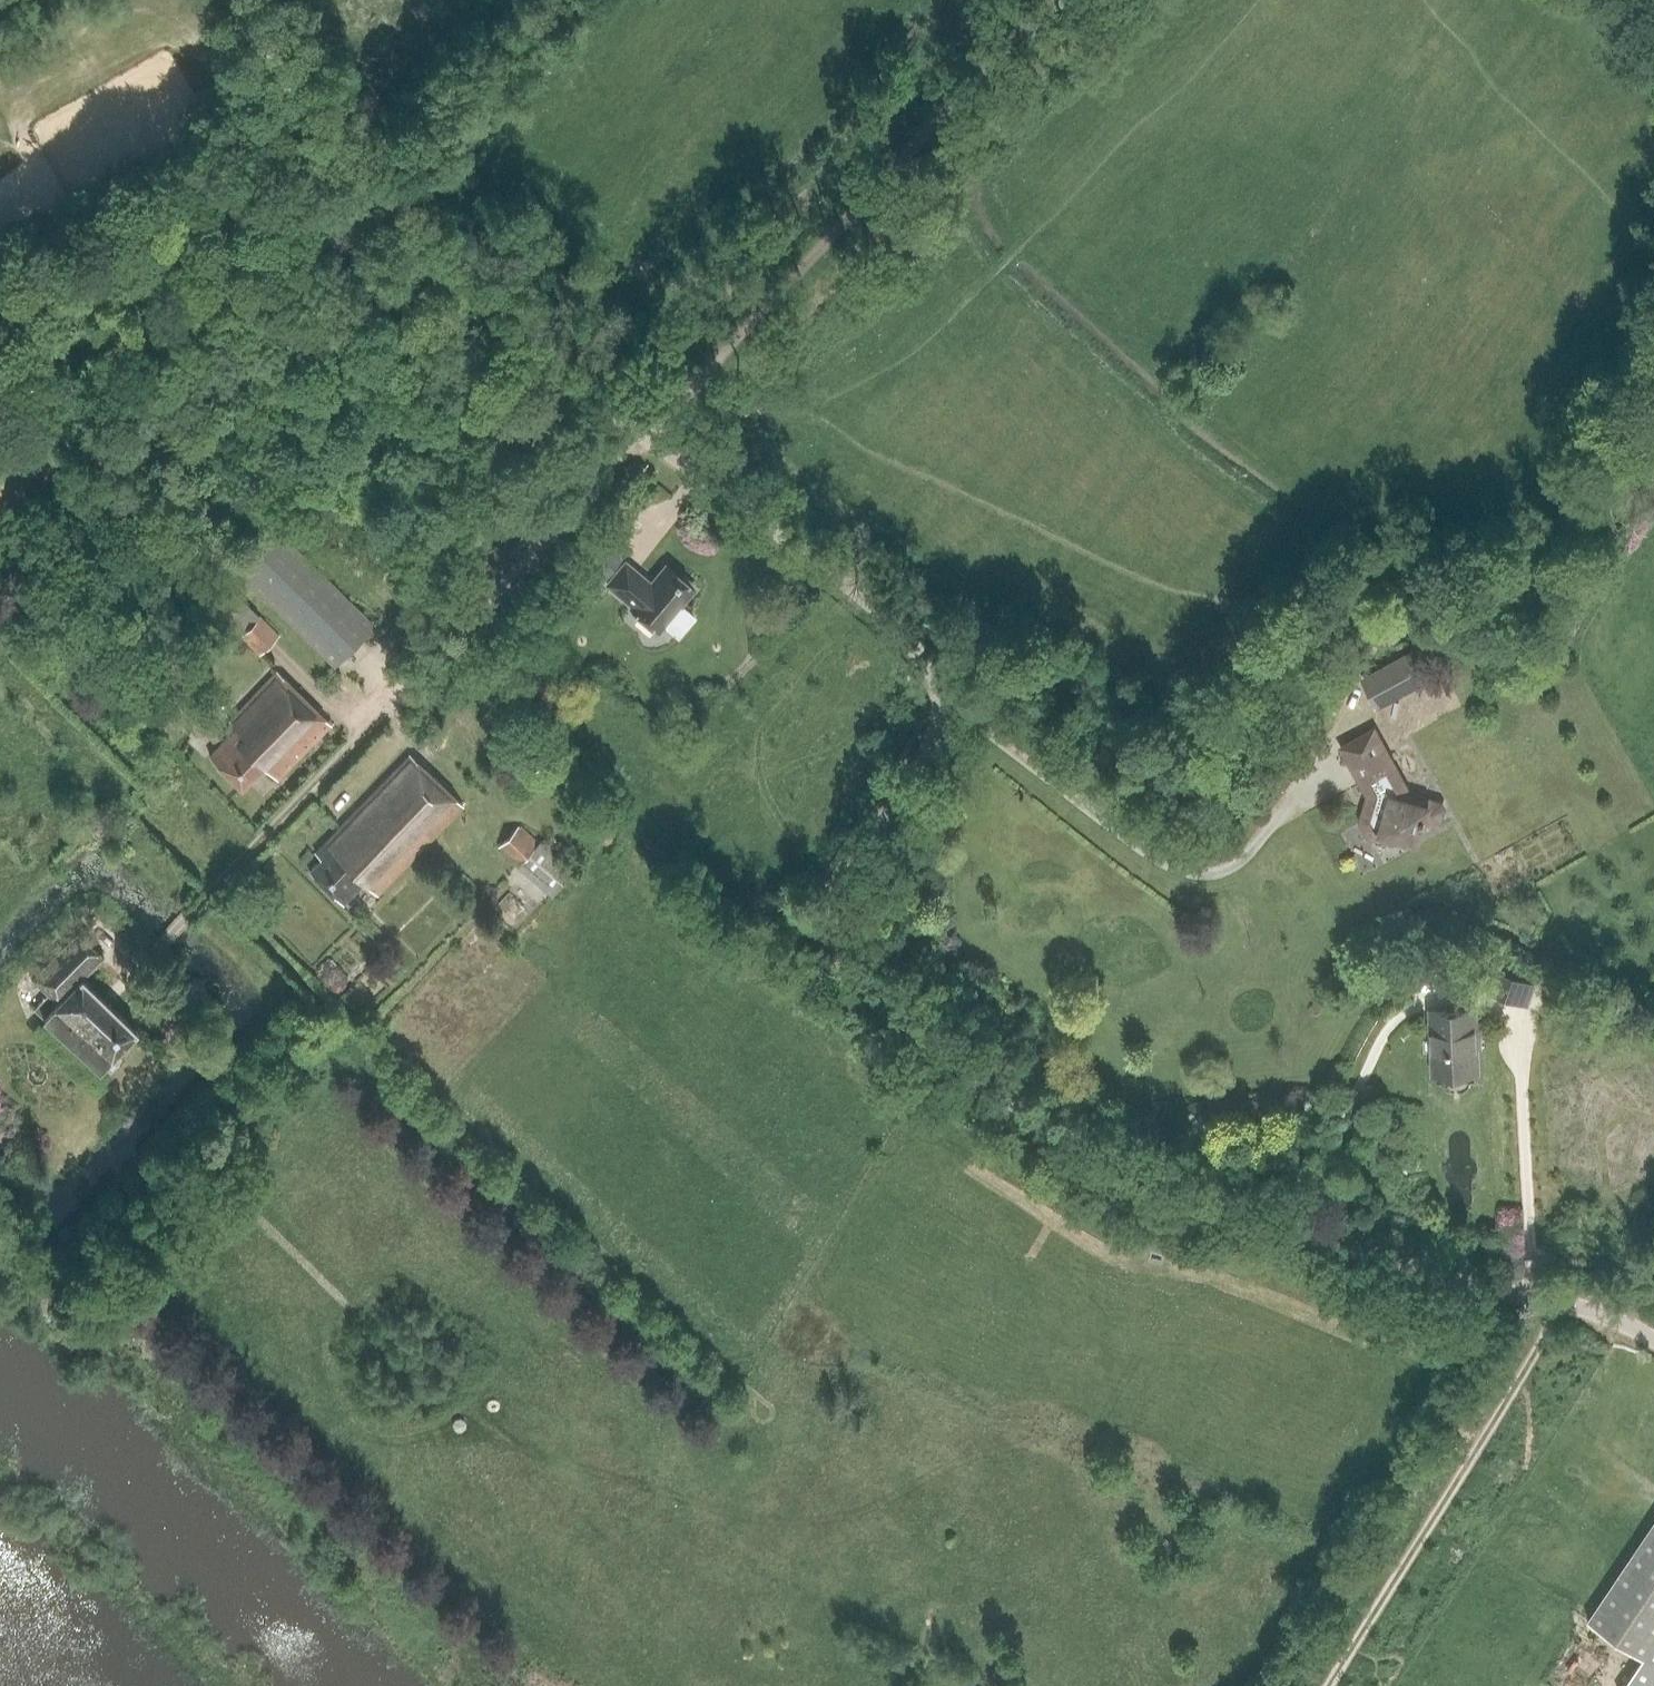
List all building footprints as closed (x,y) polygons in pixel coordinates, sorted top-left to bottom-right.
[(335,669),(376,627),(273,528),(233,570),(335,669)] [(591,572),(609,550),(599,542),(581,563),(591,572)] [(651,585),(625,563),(606,585),(632,607),(631,609),(658,632),(666,623),(677,632),(689,617),(678,608),(694,588),(684,580),(682,582),(665,568),(651,585)] [(571,609),(562,602),(550,616),(560,623),(571,609)] [(261,617),(242,639),(254,650),(262,657),(281,635),(261,617)] [(1382,666),(1399,697),(1440,675),(1423,644),(1382,666)] [(228,723),(234,728),(208,755),(242,788),(263,766),(277,780),(331,724),(277,672),(228,723)] [(213,718),(201,730),(214,743),(226,731),(213,718)] [(1409,793),(1374,728),(1341,746),(1368,795),(1361,821),(1368,834),(1392,841),(1397,839),(1398,837),(1417,843),(1424,821),(1434,824),(1439,821),(1443,807),(1441,802),(1409,793)] [(315,853),(321,860),(309,872),(342,904),(363,882),(377,895),(414,857),(462,807),(409,755),(339,828),(315,853)] [(519,825),(500,848),(518,864),(517,866),(553,896),(576,868),(542,840),(539,842),(519,825)] [(48,993),(34,1008),(99,1069),(136,1030),(84,981),(103,957),(77,932),(33,979),(48,993)] [(1413,954),(1414,979),(1431,978),(1430,953),(1413,954)] [(1491,967),(1484,989),(1506,996),(1513,974),(1491,967)] [(1538,998),(1543,979),(1530,976),(1525,995),(1538,998)] [(1478,1071),(1475,1006),(1430,1008),(1433,1073),(1478,1071)] [(1586,1620),(1643,1659),(1625,1685),(1653,1685),(1653,1520),(1586,1620)]
